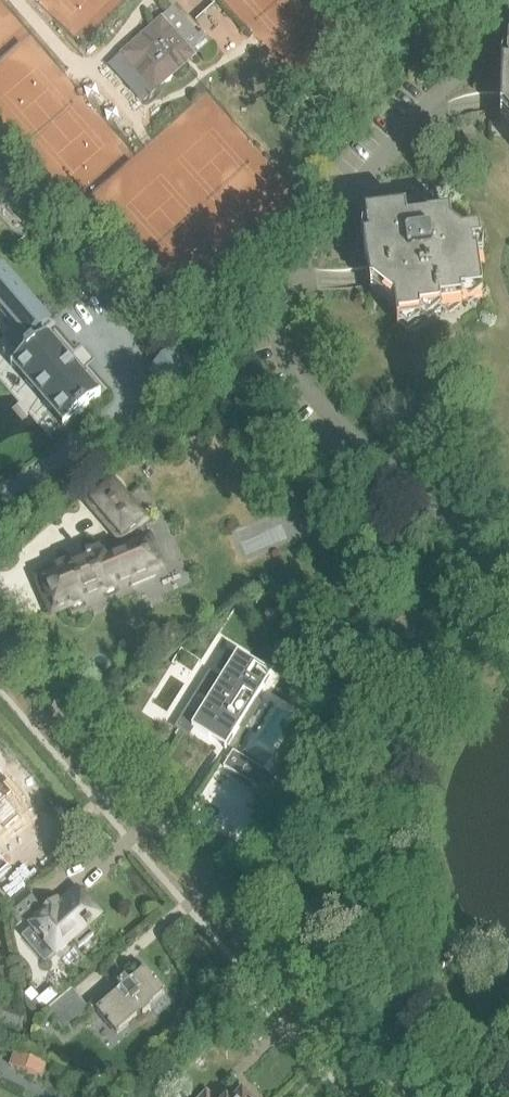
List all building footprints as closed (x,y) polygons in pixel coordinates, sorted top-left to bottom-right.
[(174,11),(123,56),(155,92),(209,44),(202,36),(198,39),(174,11)] [(501,95),(501,116),(504,116),(508,121),(508,44),(508,68),(502,67),(501,95)] [(369,241),(364,242),(371,290),(373,289),(394,305),(398,328),(400,328),(400,323),(421,320),(420,315),(442,313),(441,307),(463,304),(462,299),(483,296),(478,257),(475,258),(473,248),(482,247),(480,234),(463,236),(452,228),(451,217),(429,220),(427,211),(427,196),(400,199),(402,213),(366,218),(369,241)] [(24,353),(25,354),(11,367),(12,368),(62,426),(63,428),(78,415),(79,416),(87,410),(86,408),(101,395),(100,394),(99,394),(85,378),(88,376),(65,350),(63,352),(49,336),(48,334),(42,340),(37,335),(52,322),(4,265),(0,269),(0,309),(29,342),(31,340),(35,345),(33,347),(32,346),(24,353)] [(203,379),(176,347),(147,372),(174,404),(203,379)] [(144,522),(112,487),(91,505),(123,541),(144,522)] [(149,544),(115,558),(113,553),(106,556),(105,555),(102,556),(100,551),(88,556),(90,561),(69,570),(67,564),(55,569),(57,574),(54,576),(54,577),(42,582),(54,611),(130,581),(132,587),(157,577),(153,570),(158,568),(149,544)] [(238,656),(221,683),(218,681),(213,680),(211,681),(197,693),(211,701),(193,729),(226,750),(272,677),(238,656)] [(243,759),(234,754),(225,768),(234,774),(231,778),(251,790),(253,786),(262,792),(271,777),(262,771),(264,768),(245,756),(243,759)] [(25,821),(1,793),(0,794),(0,841),(25,821)] [(14,868),(0,849),(0,879),(14,868)] [(38,918),(26,927),(30,931),(22,938),(45,964),(53,957),(56,961),(72,947),(79,955),(100,937),(95,931),(98,929),(96,926),(105,919),(76,887),(60,901),(58,898),(36,916),(38,918)] [(40,907),(27,893),(7,909),(20,924),(40,907)] [(0,970),(0,976),(7,989),(15,985),(8,968),(0,970)] [(149,1009),(165,995),(144,971),(128,984),(125,980),(116,988),(120,993),(98,1012),(118,1035),(140,1016),(142,1019),(151,1011),(149,1009)] [(72,989),(46,1011),(65,1034),(92,1012),(72,989)] [(4,1006),(0,1017),(0,1024),(19,1031),(25,1014),(4,1006)] [(51,1068),(26,1059),(16,1056),(12,1068),(47,1081),(51,1068)]
